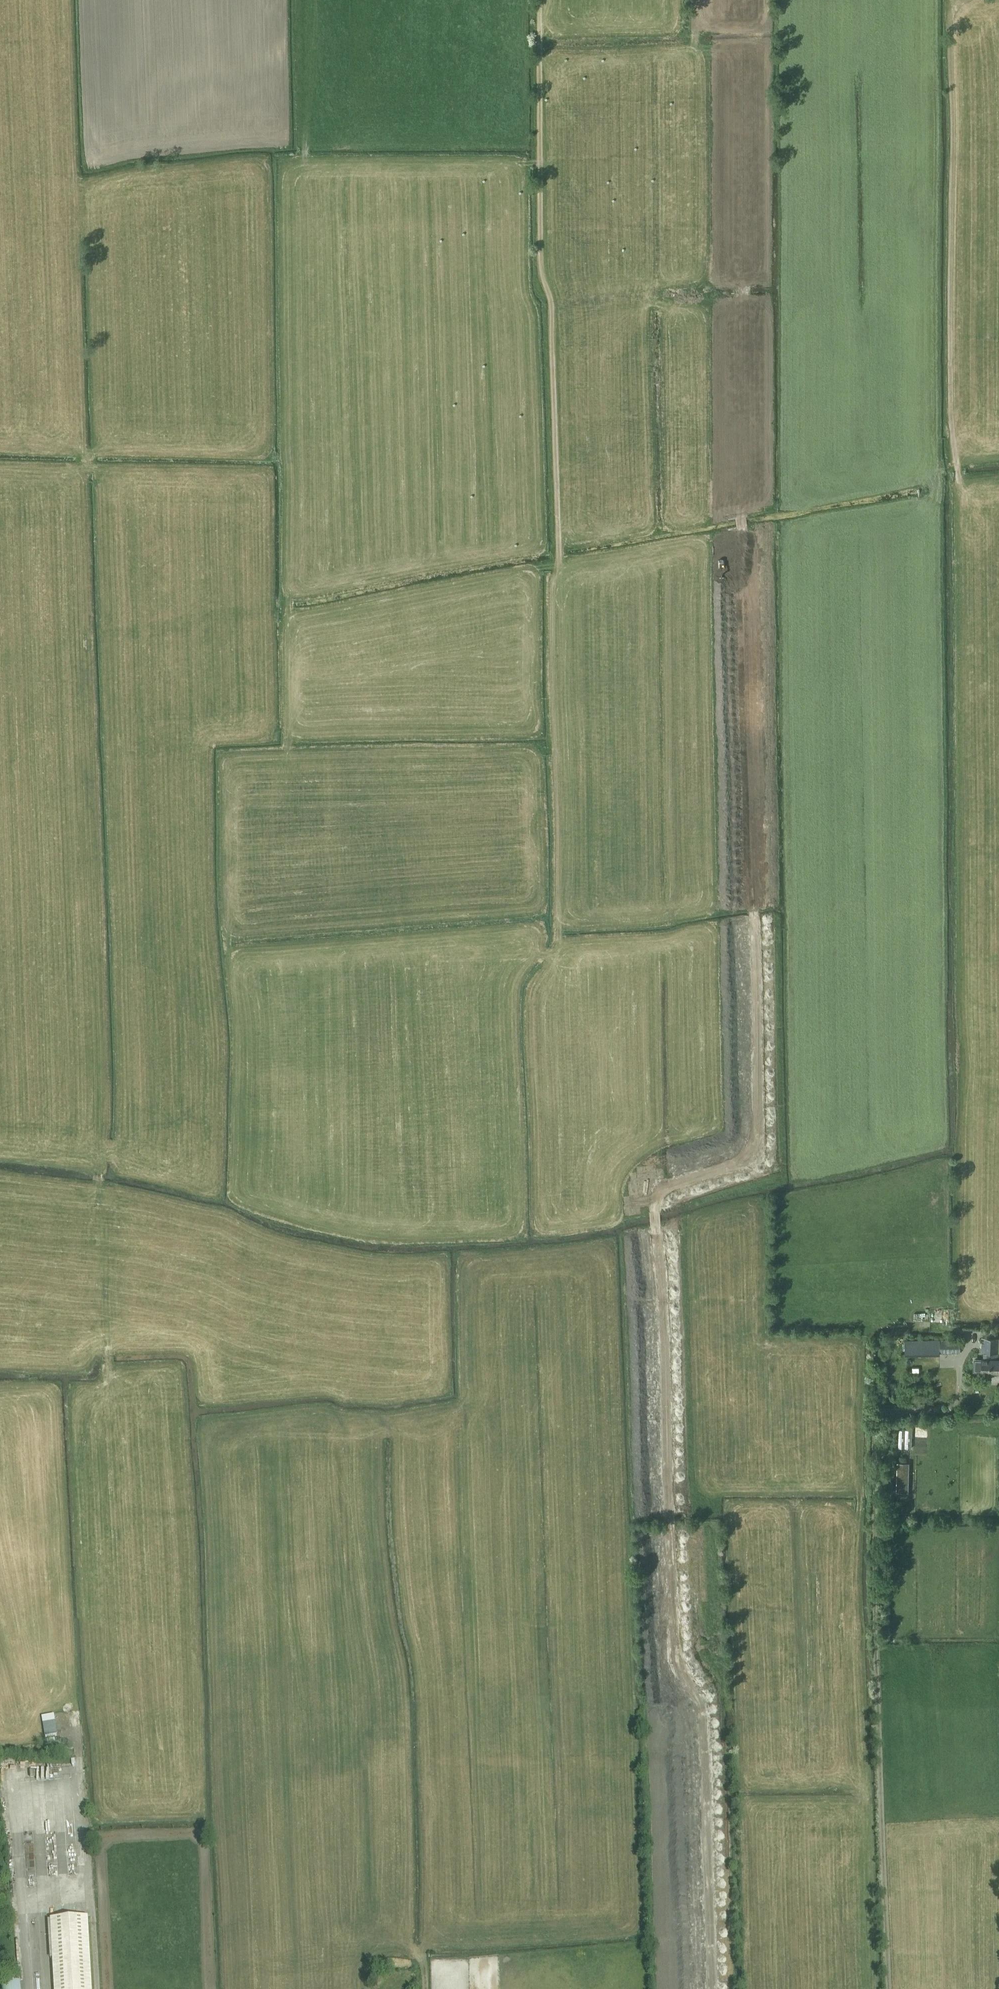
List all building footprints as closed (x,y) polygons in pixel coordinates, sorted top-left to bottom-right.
[(998,1373),(998,1360),(998,1359),(998,1353),(998,1338),(982,1337),(981,1352),(984,1352),(983,1358),(973,1358),(973,1371),(981,1371),(981,1372),(998,1373)] [(960,1352),(960,1339),(905,1340),(905,1354),(911,1354),(911,1355),(940,1355),(940,1353),(960,1352)] [(899,1422),(900,1439),(913,1438),(911,1421),(899,1422)] [(909,1463),(898,1462),(897,1487),(908,1487),(909,1463)] [(59,1722),(46,1723),(48,1742),(61,1741),(59,1722)] [(88,1916),(50,1919),(54,1988),(92,1988),(88,1916)] [(20,1981),(3,1983),(3,1988),(21,1988),(20,1981)]
